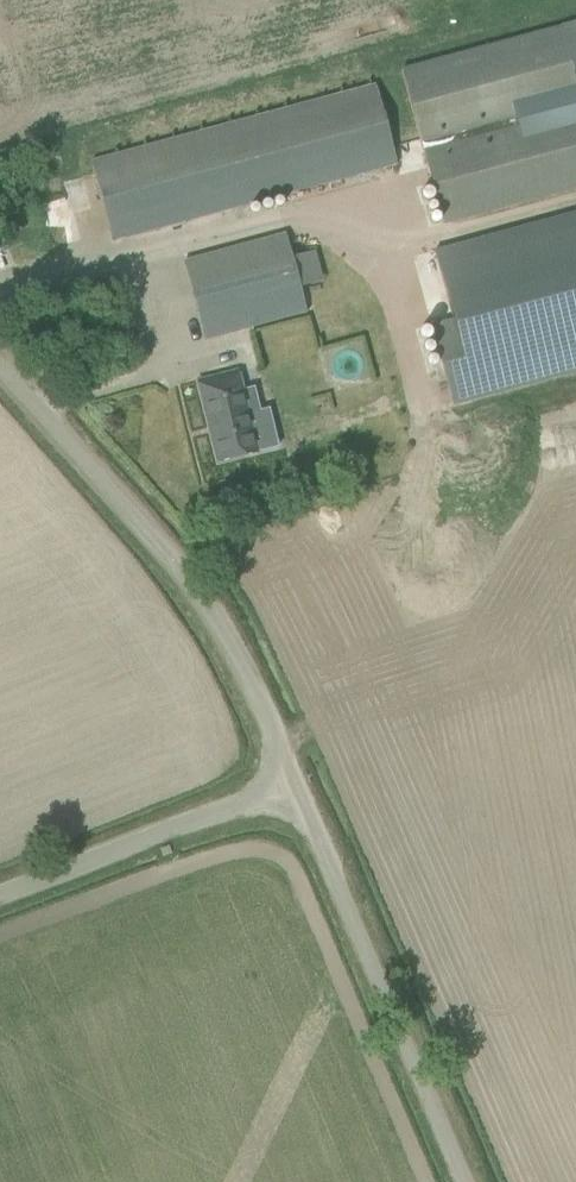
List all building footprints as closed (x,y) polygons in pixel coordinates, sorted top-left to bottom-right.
[(561,27),(401,70),(443,224),(575,188),(575,23),(561,27)] [(397,164),(376,84),(92,161),(113,240),(397,164)] [(453,406),(575,373),(575,213),(434,251),(453,320),(431,325),(453,406)] [(316,250),(292,257),(285,233),(184,261),(205,340),(306,312),(300,290),(325,283),(316,250)] [(218,462),(241,457),(257,453),(248,414),(259,412),(253,388),(242,391),(237,372),(198,381),(218,462)]
